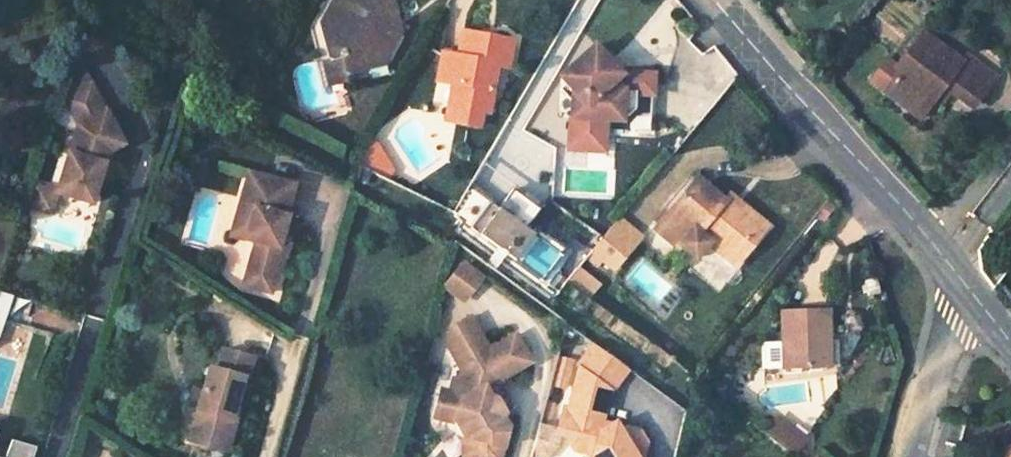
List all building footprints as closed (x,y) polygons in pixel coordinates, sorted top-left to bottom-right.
[(391,0),(347,0),(348,2),(330,5),(335,23),(318,27),(327,63),(339,60),(343,79),(353,76),(367,73),(366,64),(385,60),(382,37),(375,39),(372,24),(396,19),(391,0)] [(318,27),(335,23),(330,5),(348,2),(347,0),(329,0),(318,27)] [(400,40),(396,19),(372,24),(375,39),(382,37),(385,60),(366,64),(367,73),(384,68),(400,40)] [(958,65),(917,31),(890,66),(898,71),(880,93),(902,110),(908,101),(920,112),(928,100),(943,79),(975,102),(987,86),(982,81),(960,60),(958,65)] [(509,42),(460,34),(456,57),(441,54),(435,84),(451,88),(443,124),(475,131),(477,117),(486,118),(491,95),(481,93),(486,67),(497,70),(505,72),(509,42)] [(607,128),(622,128),(622,120),(631,112),(631,101),(651,101),(651,77),(618,76),(590,48),(554,84),(568,98),(567,158),(606,159),(607,128)] [(982,81),(988,74),(963,56),(960,60),(982,81)] [(327,63),(319,64),(326,94),(356,88),(353,76),(343,79),(339,60),(327,63)] [(491,95),(497,70),(486,67),(481,93),(491,95)] [(76,120),(104,105),(84,68),(74,72),(65,99),(76,120)] [(928,100),(939,109),(947,98),(966,112),(975,102),(943,79),(928,100)] [(911,121),(920,112),(908,101),(902,110),(911,121)] [(54,188),(90,199),(98,172),(102,160),(105,158),(109,147),(122,139),(104,105),(76,120),(54,188)] [(102,160),(98,172),(105,175),(110,160),(105,158),(102,160)] [(243,202),(253,169),(247,167),(238,200),(243,202)] [(293,179),(253,169),(243,202),(253,205),(244,236),(254,238),(242,281),(268,288),(280,245),(277,245),(287,209),(284,208),(293,179)] [(697,176),(656,224),(679,244),(681,242),(696,255),(710,239),(736,260),(754,238),(746,232),(760,214),(742,200),(737,207),(722,195),(697,176)] [(47,208),(54,188),(36,182),(28,202),(47,208)] [(506,258),(539,210),(506,187),(493,207),(482,199),(462,229),(506,258)] [(727,189),(722,195),(737,207),(742,200),(727,189)] [(234,233),(243,202),(238,200),(229,231),(234,233)] [(244,236),(253,205),(243,202),(234,233),(244,236)] [(619,210),(593,238),(611,252),(617,245),(635,224),(619,210)] [(754,238),(768,220),(760,214),(746,232),(754,238)] [(615,256),(639,228),(635,224),(617,245),(611,252),(615,256)] [(281,246),(280,245),(268,288),(269,288),(281,246)] [(455,260),(436,288),(459,303),(478,276),(455,260)] [(592,274),(574,260),(562,273),(582,286),(592,274)] [(686,269),(677,261),(670,270),(679,277),(686,269)] [(829,356),(829,300),(790,301),(791,331),(785,331),(786,357),(829,356)] [(465,429),(473,431),(471,435),(472,446),(479,453),(489,455),(499,452),(504,443),(511,419),(506,410),(507,405),(499,391),(494,390),(496,380),(500,381),(502,372),(533,353),(518,327),(499,338),(497,337),(491,341),(472,309),(455,318),(450,336),(463,360),(465,360),(461,372),(457,371),(453,385),(443,382),(436,409),(458,414),(465,429)] [(785,331),(764,331),(764,357),(786,357),(785,331)] [(212,434),(228,438),(237,406),(233,405),(235,395),(231,393),(234,384),(238,385),(241,374),(244,375),(250,354),(220,345),(215,366),(208,364),(201,388),(191,424),(187,437),(209,443),(212,434)] [(605,412),(613,380),(580,359),(571,400),(566,399),(561,419),(560,424),(562,425),(575,428),(573,435),(577,441),(593,445),(593,456),(594,456),(645,456),(639,447),(641,440),(631,425),(624,423),(618,412),(614,414),(605,412)] [(201,388),(191,385),(181,422),(191,424),(201,388)] [(499,391),(507,405),(506,410),(513,405),(514,398),(508,388),(502,385),(494,390),(499,391)] [(555,396),(547,394),(543,409),(551,411),(555,396)] [(781,411),(766,426),(779,436),(794,421),(781,411)] [(561,419),(542,414),(534,450),(550,448),(559,436),(562,425),(560,424),(561,419)] [(642,421),(631,419),(624,423),(631,425),(641,440),(639,447),(646,443),(649,433),(642,421)] [(794,421),(779,436),(794,448),(809,433),(794,421)] [(474,456),(504,456),(499,452),(489,455),(479,453),(472,446),(471,435),(473,431),(465,429),(464,434),(464,447),(474,456)] [(209,443),(225,448),(228,438),(212,434),(209,443)] [(10,435),(3,456),(0,456),(30,456),(34,443),(10,435)]
